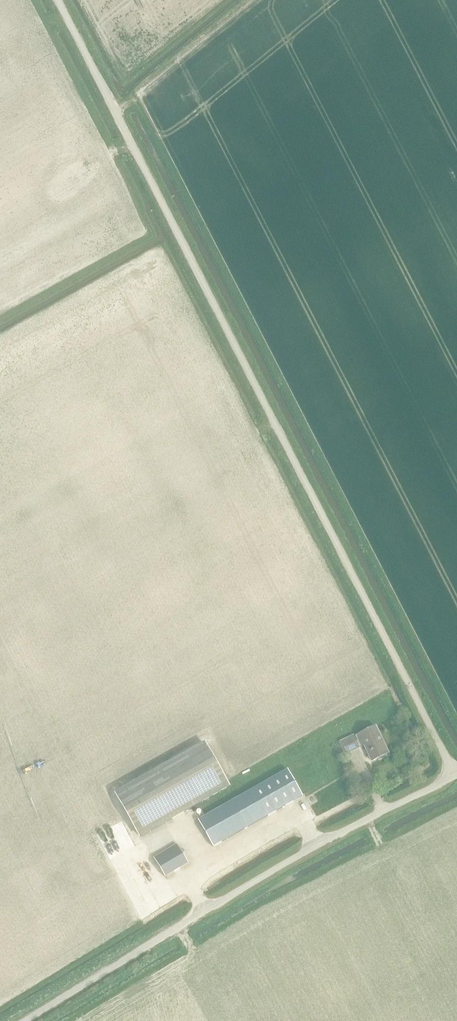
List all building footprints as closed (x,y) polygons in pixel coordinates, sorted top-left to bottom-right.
[(374,761),(389,754),(376,728),(359,736),(360,739),(356,741),(354,736),(342,742),(348,754),(366,745),(374,761)] [(115,793),(141,838),(231,787),(206,742),(115,793)] [(199,822),(214,847),(248,828),(303,797),(289,771),(199,822)] [(245,780),(235,785),(237,789),(231,792),(233,796),(249,788),(245,780)] [(154,859),(165,878),(189,863),(178,844),(154,859)]
